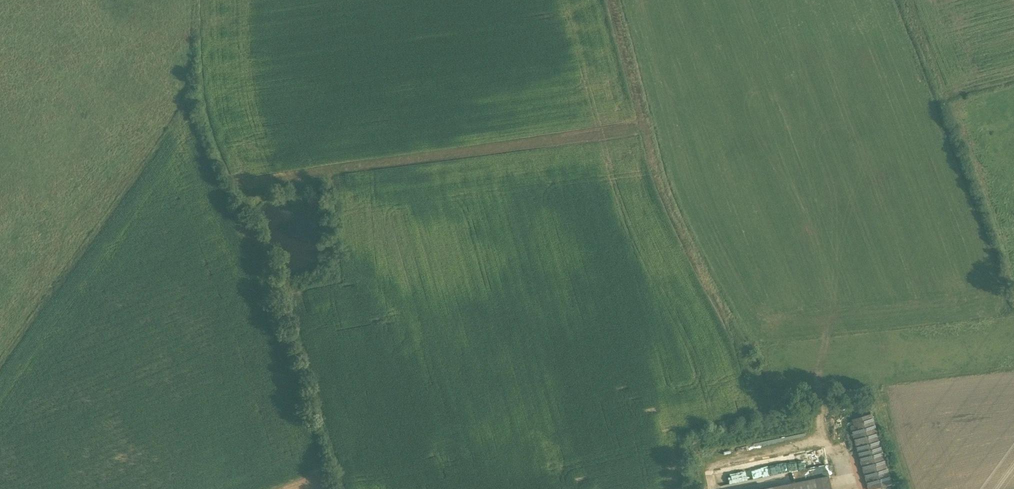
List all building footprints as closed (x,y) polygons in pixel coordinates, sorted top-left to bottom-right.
[(320,195),(308,195),(307,207),(319,208),(320,195)] [(870,487),(893,481),(873,410),(851,417),(870,487)] [(828,474),(760,488),(831,488),(828,474)]
